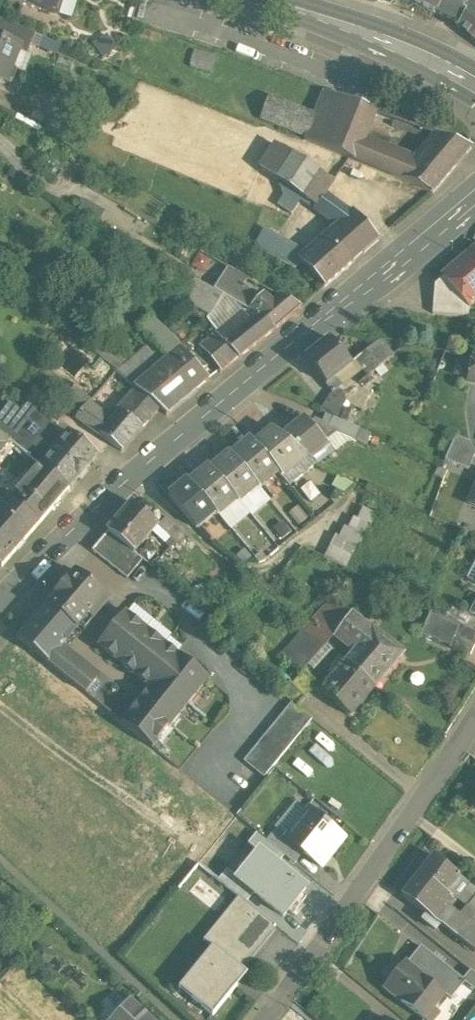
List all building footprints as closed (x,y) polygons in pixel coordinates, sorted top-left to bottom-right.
[(7,1),(56,15),(60,0),(7,0),(7,1)] [(419,1),(436,11),(441,0),(420,0),(419,1)] [(436,11),(460,22),(473,0),(441,0),(436,11)] [(460,22),(457,26),(472,38),(474,34),(474,0),(473,0),(460,22)] [(0,21),(0,41),(19,49),(25,52),(33,34),(0,21)] [(57,53),(60,43),(34,36),(31,46),(57,53)] [(5,67),(11,69),(19,49),(0,41),(0,80),(5,67)] [(216,57),(196,50),(190,67),(212,73),(216,57)] [(373,109),(325,92),(314,120),(307,139),(306,140),(353,160),(360,141),(373,109)] [(314,120),(267,101),(261,118),(307,139),(314,120)] [(429,132),(396,119),(394,123),(427,136),(429,132)] [(416,166),(403,181),(433,194),(470,148),(442,137),(416,166)] [(411,161),(360,141),(353,160),(403,181),(416,166),(411,161)] [(334,183),(293,155),(275,144),(260,169),(302,199),(342,228),(354,217),(326,195),(334,183)] [(342,228),(332,238),(354,262),(380,240),(357,214),(354,217),(342,228)] [(308,259),(302,264),(307,269),(325,287),(354,262),(332,238),(308,259)] [(308,259),(276,239),(265,255),(296,270),(297,269),(302,264),(308,259)] [(445,275),(446,276),(469,305),(474,300),(474,250),(445,275)] [(302,264),(297,269),(301,274),(307,269),(302,264)] [(276,307),(262,296),(260,298),(242,286),(243,283),(224,272),(212,290),(222,296),(249,311),(252,309),(274,330),(290,317),(300,308),(281,297),(276,307)] [(446,276),(435,285),(433,314),(468,317),(469,305),(446,276)] [(212,290),(194,279),(181,301),(209,317),(222,296),(212,290)] [(249,311),(241,317),(239,315),(216,334),(225,342),(224,343),(238,358),(274,330),(252,309),(249,311)] [(166,334),(149,318),(139,329),(153,341),(156,345),(166,334)] [(180,349),(166,334),(156,345),(169,358),(180,349)] [(216,334),(200,347),(220,371),(238,358),(224,343),(225,342),(216,334)] [(96,335),(86,347),(97,355),(106,343),(96,335)] [(351,364),(330,338),(305,359),(326,384),(334,378),(351,364)] [(380,340),(356,360),(370,377),(394,356),(380,340)] [(156,345),(153,341),(146,348),(161,365),(169,358),(156,345)] [(129,362),(106,343),(97,355),(116,370),(116,371),(118,372),(129,362)] [(129,362),(118,372),(135,387),(147,377),(161,365),(146,348),(129,362)] [(161,365),(147,377),(174,409),(174,408),(209,379),(180,349),(169,358),(161,365)] [(97,355),(58,406),(75,418),(84,408),(89,410),(117,374),(118,372),(116,371),(116,370),(97,355)] [(174,409),(147,377),(135,387),(135,388),(167,415),(174,409)] [(370,377),(363,383),(365,386),(372,380),(370,377)] [(334,378),(326,384),(333,393),(339,389),(341,386),(334,378)] [(326,384),(320,413),(334,419),(337,420),(342,408),(345,395),(339,389),(333,393),(326,384)] [(159,410),(137,391),(127,401),(129,403),(151,419),(159,410)] [(109,425),(100,435),(122,453),(151,419),(129,403),(109,425)] [(15,425),(0,415),(0,435),(14,446),(40,466),(52,452),(36,439),(51,420),(30,404),(15,425)] [(89,410),(84,408),(75,418),(100,436),(100,435),(109,425),(101,418),(89,410)] [(357,413),(345,408),(340,421),(352,425),(357,413)] [(310,424),(306,419),(298,425),(294,420),(278,434),(306,457),(337,434),(337,433),(329,429),(313,422),(310,424)] [(337,420),(334,419),(329,429),(337,433),(337,434),(354,441),(359,428),(352,425),(340,421),(337,420)] [(274,429),(255,444),(278,472),(282,476),(306,457),(278,434),(274,429)] [(52,452),(40,466),(70,489),(97,456),(69,434),(52,452)] [(8,441),(0,435),(0,453),(8,441)] [(469,442),(456,436),(445,460),(469,469),(474,454),(469,442)] [(250,439),(232,455),(257,486),(259,488),(278,472),(255,444),(250,439)] [(0,453),(0,464),(14,446),(8,441),(0,453)] [(230,453),(211,469),(237,500),(238,502),(257,486),(232,455),(230,453)] [(446,469),(438,465),(434,475),(443,479),(446,469)] [(22,487),(11,499),(39,523),(70,489),(40,466),(22,487)] [(211,469),(209,467),(190,482),(215,513),(218,515),(237,500),(211,469)] [(2,472),(0,474),(0,491),(8,498),(11,500),(11,499),(22,487),(2,472)] [(190,482),(188,480),(169,496),(197,529),(215,513),(190,482)] [(0,507),(0,566),(1,567),(39,523),(11,499),(11,500),(8,498),(0,507)] [(132,503),(107,532),(131,552),(135,555),(158,527),(132,503)] [(384,518),(362,507),(357,518),(375,527),(378,529),(384,518)] [(185,534),(166,517),(158,527),(170,538),(177,544),(185,534)] [(357,518),(353,517),(348,527),(366,536),(369,538),(375,527),(357,518)] [(348,527),(344,526),(339,536),(357,545),(360,547),(366,536),(348,527)] [(107,532),(92,550),(115,571),(131,552),(107,532)] [(339,536),(335,535),(330,545),(351,556),(357,545),(339,536)] [(170,538),(165,543),(172,549),(177,544),(170,538)] [(351,556),(330,545),(324,556),(346,567),(351,556)] [(74,571),(34,617),(66,644),(105,597),(74,571)] [(331,599),(303,631),(319,644),(335,626),(346,613),(331,599)] [(460,623),(431,609),(420,632),(449,646),(460,623)] [(125,612),(99,645),(150,686),(175,653),(125,612)] [(362,624),(346,613),(335,626),(349,638),(362,624)] [(66,644),(34,617),(17,638),(49,664),(64,647),(66,644)] [(460,623),(449,646),(469,656),(474,644),(474,630),(460,623)] [(402,653),(362,624),(349,638),(367,654),(353,669),(373,687),(402,653)] [(303,631),(283,654),(299,668),(303,662),(319,644),(303,631)] [(64,647),(49,664),(58,671),(69,658),(72,654),(64,647)] [(150,686),(121,723),(151,747),(206,678),(175,653),(150,686)] [(97,680),(69,658),(58,671),(86,694),(97,680)] [(353,669),(344,660),(320,688),(349,715),(373,687),(353,669)] [(303,662),(299,668),(302,671),(304,673),(309,667),(303,662)] [(291,702),(243,761),(263,777),(311,718),(291,702)] [(290,840),(289,841),(303,853),(321,867),(344,839),(328,826),(328,825),(324,821),(323,822),(312,813),(290,840)] [(276,829),(266,841),(284,856),(294,864),(303,853),(289,841),(290,840),(276,829)] [(284,856),(266,841),(256,833),(248,843),(259,851),(277,865),(284,856)] [(305,888),(277,865),(259,851),(237,879),(254,893),(283,916),(287,911),(292,915),(306,898),(301,894),(305,888)] [(459,875),(433,855),(402,895),(426,914),(428,916),(445,893),(459,875)] [(246,902),(254,893),(237,879),(226,870),(219,879),(246,902)] [(459,875),(445,893),(452,898),(446,907),(474,927),(474,887),(459,875)] [(428,916),(441,926),(474,951),(474,927),(446,907),(452,898),(445,893),(428,916)] [(252,907),(228,937),(252,955),(275,925),(252,907)] [(426,914),(420,921),(435,932),(441,926),(428,916),(426,914)] [(241,968),(252,955),(228,937),(218,950),(241,968)] [(231,981),(241,968),(218,950),(212,946),(178,988),(213,1016),(237,985),(231,981)] [(421,946),(407,964),(423,976),(403,1002),(426,1019),(436,1019),(442,1013),(435,1008),(446,995),(452,999),(465,982),(466,981),(463,978),(421,946)] [(407,963),(388,990),(403,1002),(423,976),(407,964),(407,963)] [(470,969),(463,978),(466,981),(465,982),(474,989),(474,974),(470,969)] [(130,1000),(111,1019),(152,1019),(130,1000)]
